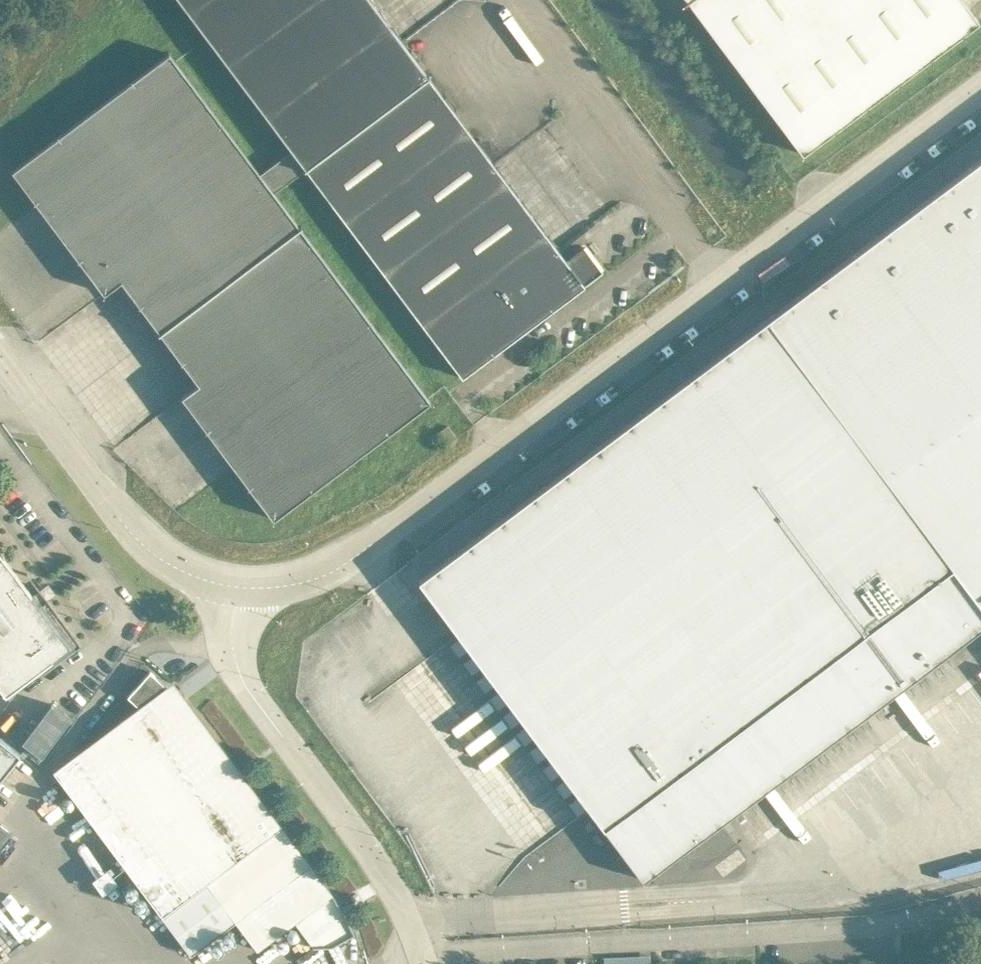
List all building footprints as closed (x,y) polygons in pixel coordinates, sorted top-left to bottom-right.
[(420,320),(463,377),(603,272),(602,270),(601,271),(583,247),(566,260),(371,0),(180,0),(292,149),(276,161),(290,180),(306,168),(420,320)] [(802,152),(978,20),(963,0),(688,0),(802,152)] [(274,192),(290,180),(276,161),(260,173),(169,52),(12,170),(104,292),(121,279),(199,383),(182,395),(273,518),(430,400),(274,192)] [(764,320),(418,579),(603,827),(604,826),(643,879),(980,626),(980,158),(764,320)] [(439,431),(448,443),(457,437),(448,425),(439,431)] [(66,657),(82,645),(40,589),(32,594),(0,552),(0,687),(10,698),(42,670),(45,674),(66,657)] [(76,753),(53,770),(70,792),(80,785),(95,805),(86,812),(107,841),(130,825),(183,897),(206,880),(208,883),(163,917),(191,954),(235,921),(257,950),(316,905),(332,893),(243,774),(239,769),(187,698),(184,695),(178,687),(175,683),(173,680),(171,682),(166,685),(150,670),(137,685),(128,695),(139,706),(76,753)] [(21,752),(0,735),(0,778),(21,752)] [(11,832),(0,824),(0,846),(11,832)] [(354,932),(353,932),(347,921),(345,916),(337,901),(333,895),(296,923),(313,945),(333,943),(342,938),(342,939),(354,932)]
